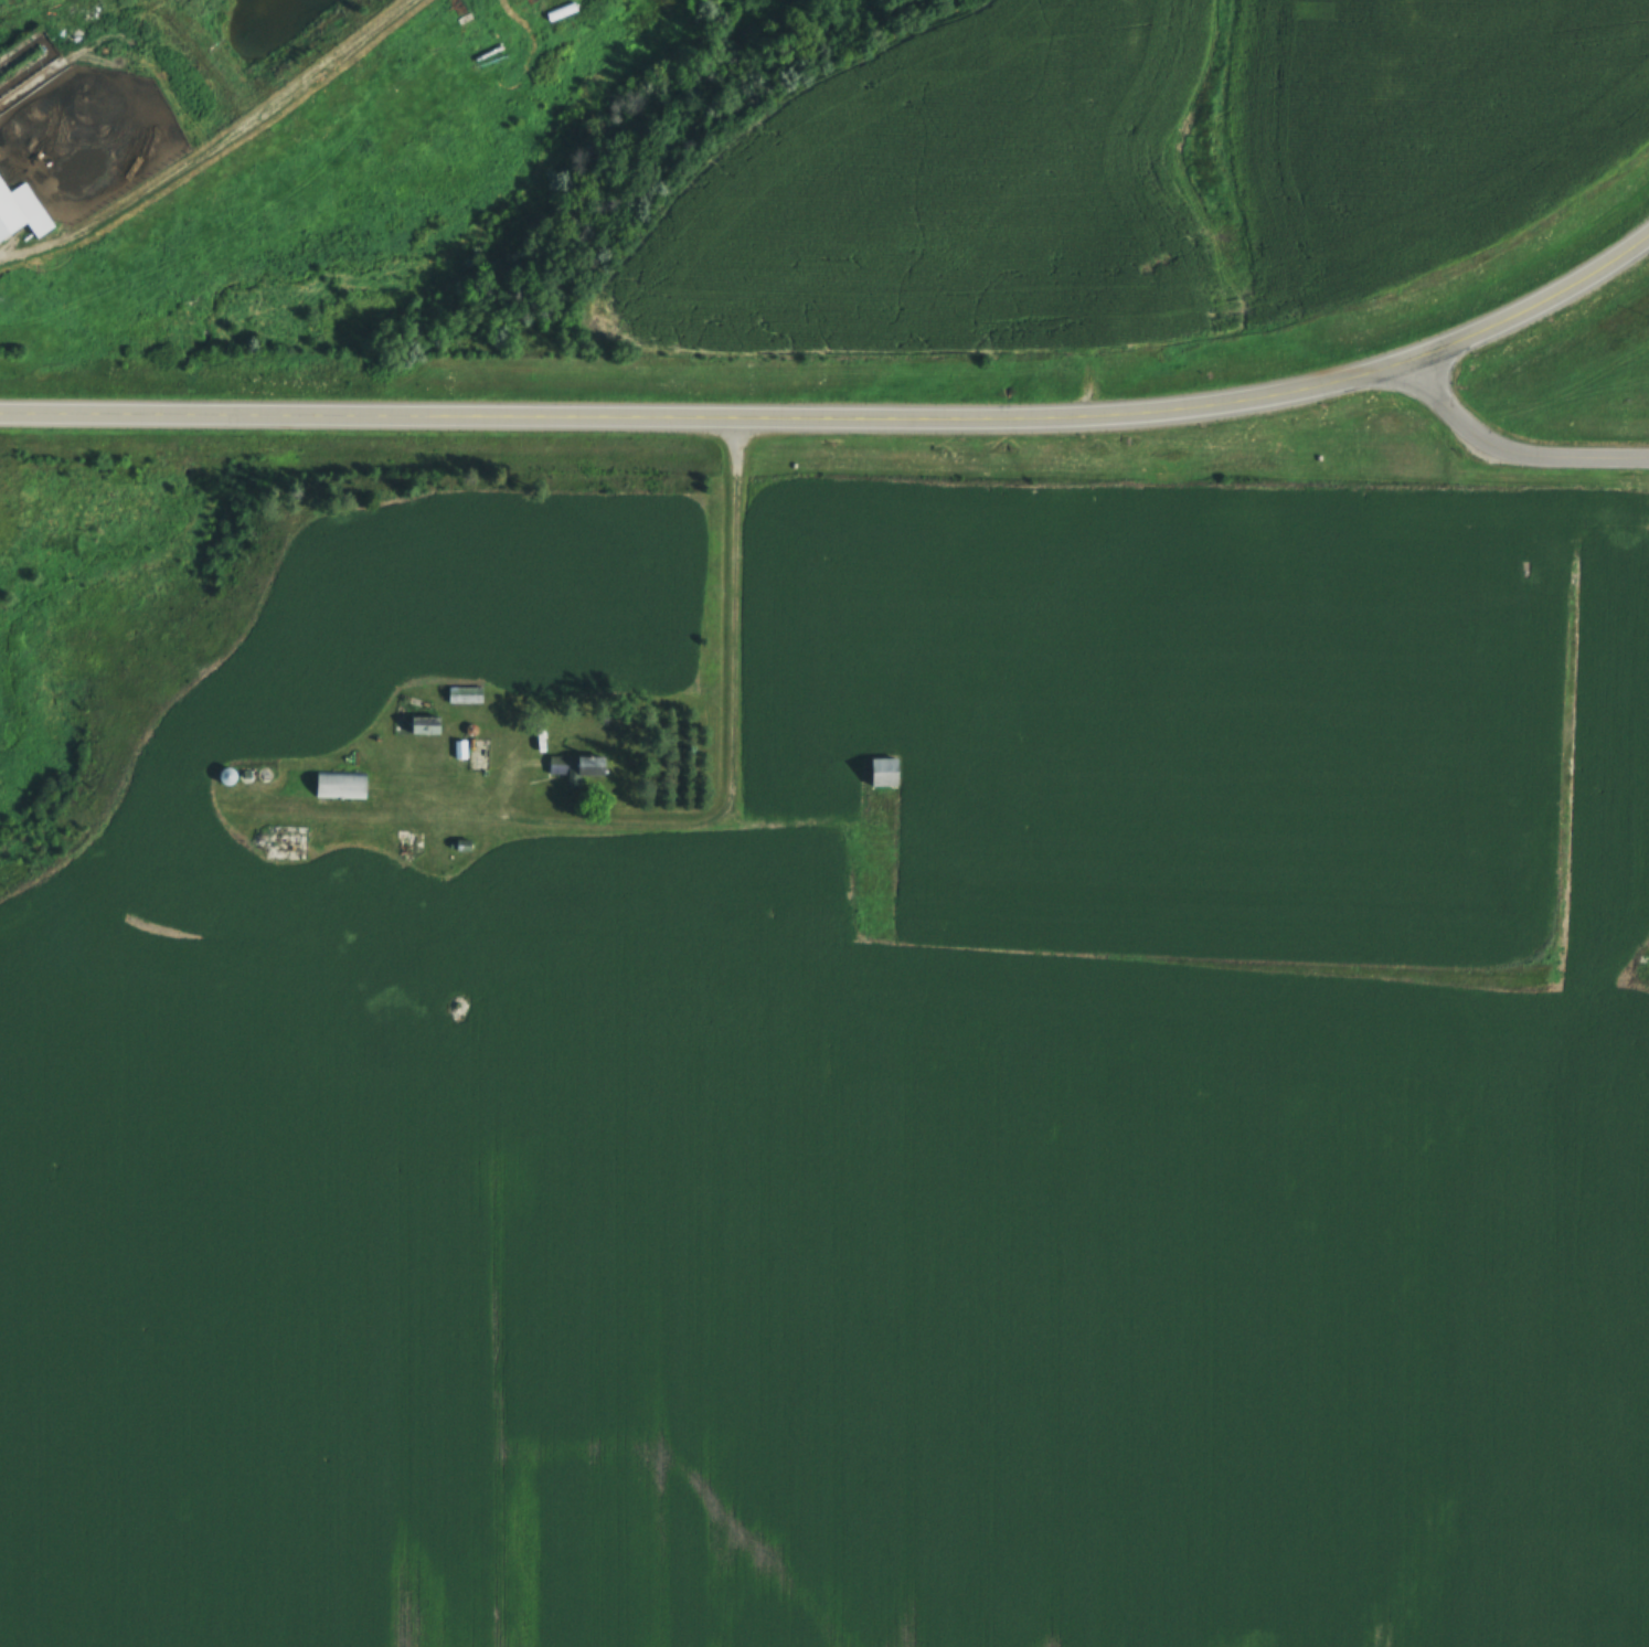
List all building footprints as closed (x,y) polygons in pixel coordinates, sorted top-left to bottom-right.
[(534,57),(531,41),(516,44),(519,59),(534,57)] [(549,773),(568,773),(568,787),(579,787),(579,775),(607,775),(607,757),(549,757),(549,773)] [(903,786),(903,760),(871,760),(871,786),(903,786)] [(316,798),(368,798),(368,773),(316,773),(316,798)]
